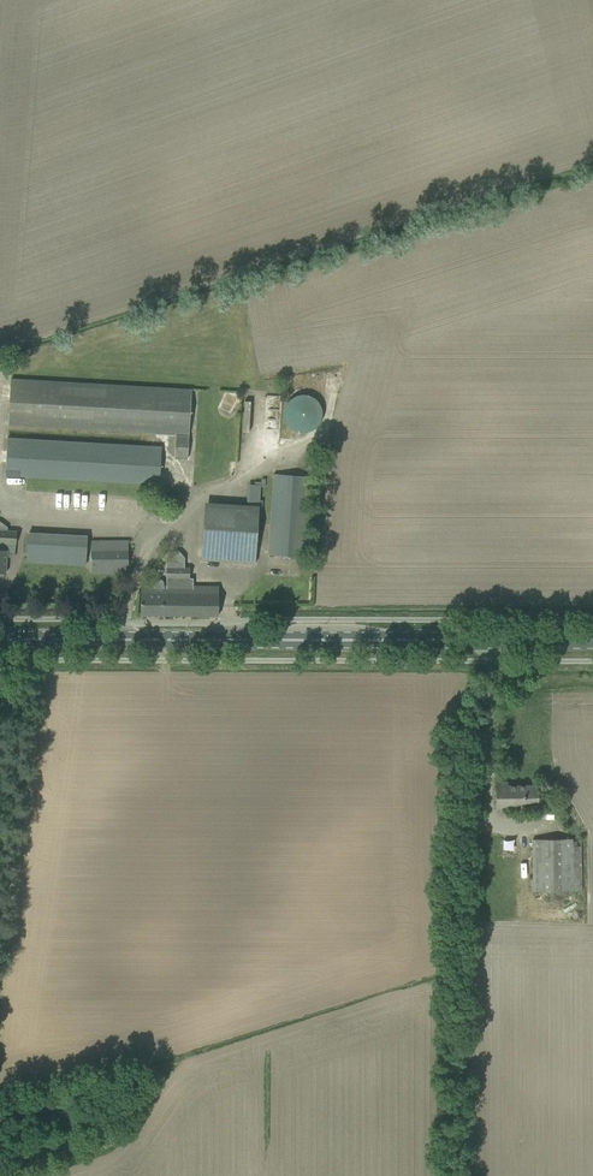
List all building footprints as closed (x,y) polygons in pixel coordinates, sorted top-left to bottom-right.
[(174,459),(187,460),(191,390),(11,379),(8,425),(176,435),(174,459)] [(225,392),(221,400),(233,406),(237,398),(225,392)] [(285,427),(317,430),(319,398),(288,395),(285,427)] [(5,477),(159,486),(161,447),(7,438),(5,477)] [(275,474),(269,542),(269,554),(305,557),(311,477),(275,474)] [(249,484),(247,513),(258,514),(260,485),(249,484)] [(255,563),(258,514),(247,513),(204,510),(201,559),(255,563)] [(5,573),(7,550),(6,550),(7,543),(15,544),(16,531),(0,530),(0,573),(5,573)] [(27,562),(85,565),(86,536),(28,532),(27,562)] [(91,540),(91,572),(128,572),(127,540),(91,540)] [(189,578),(189,568),(166,568),(166,578),(189,578)] [(140,615),(218,616),(218,586),(208,586),(197,586),(162,585),(162,583),(161,580),(156,580),(154,583),(154,585),(140,585),(140,615)] [(496,782),(496,794),(496,808),(537,807),(537,785),(507,786),(507,782),(496,782)] [(533,839),(534,893),(573,892),(572,839),(533,839)]
